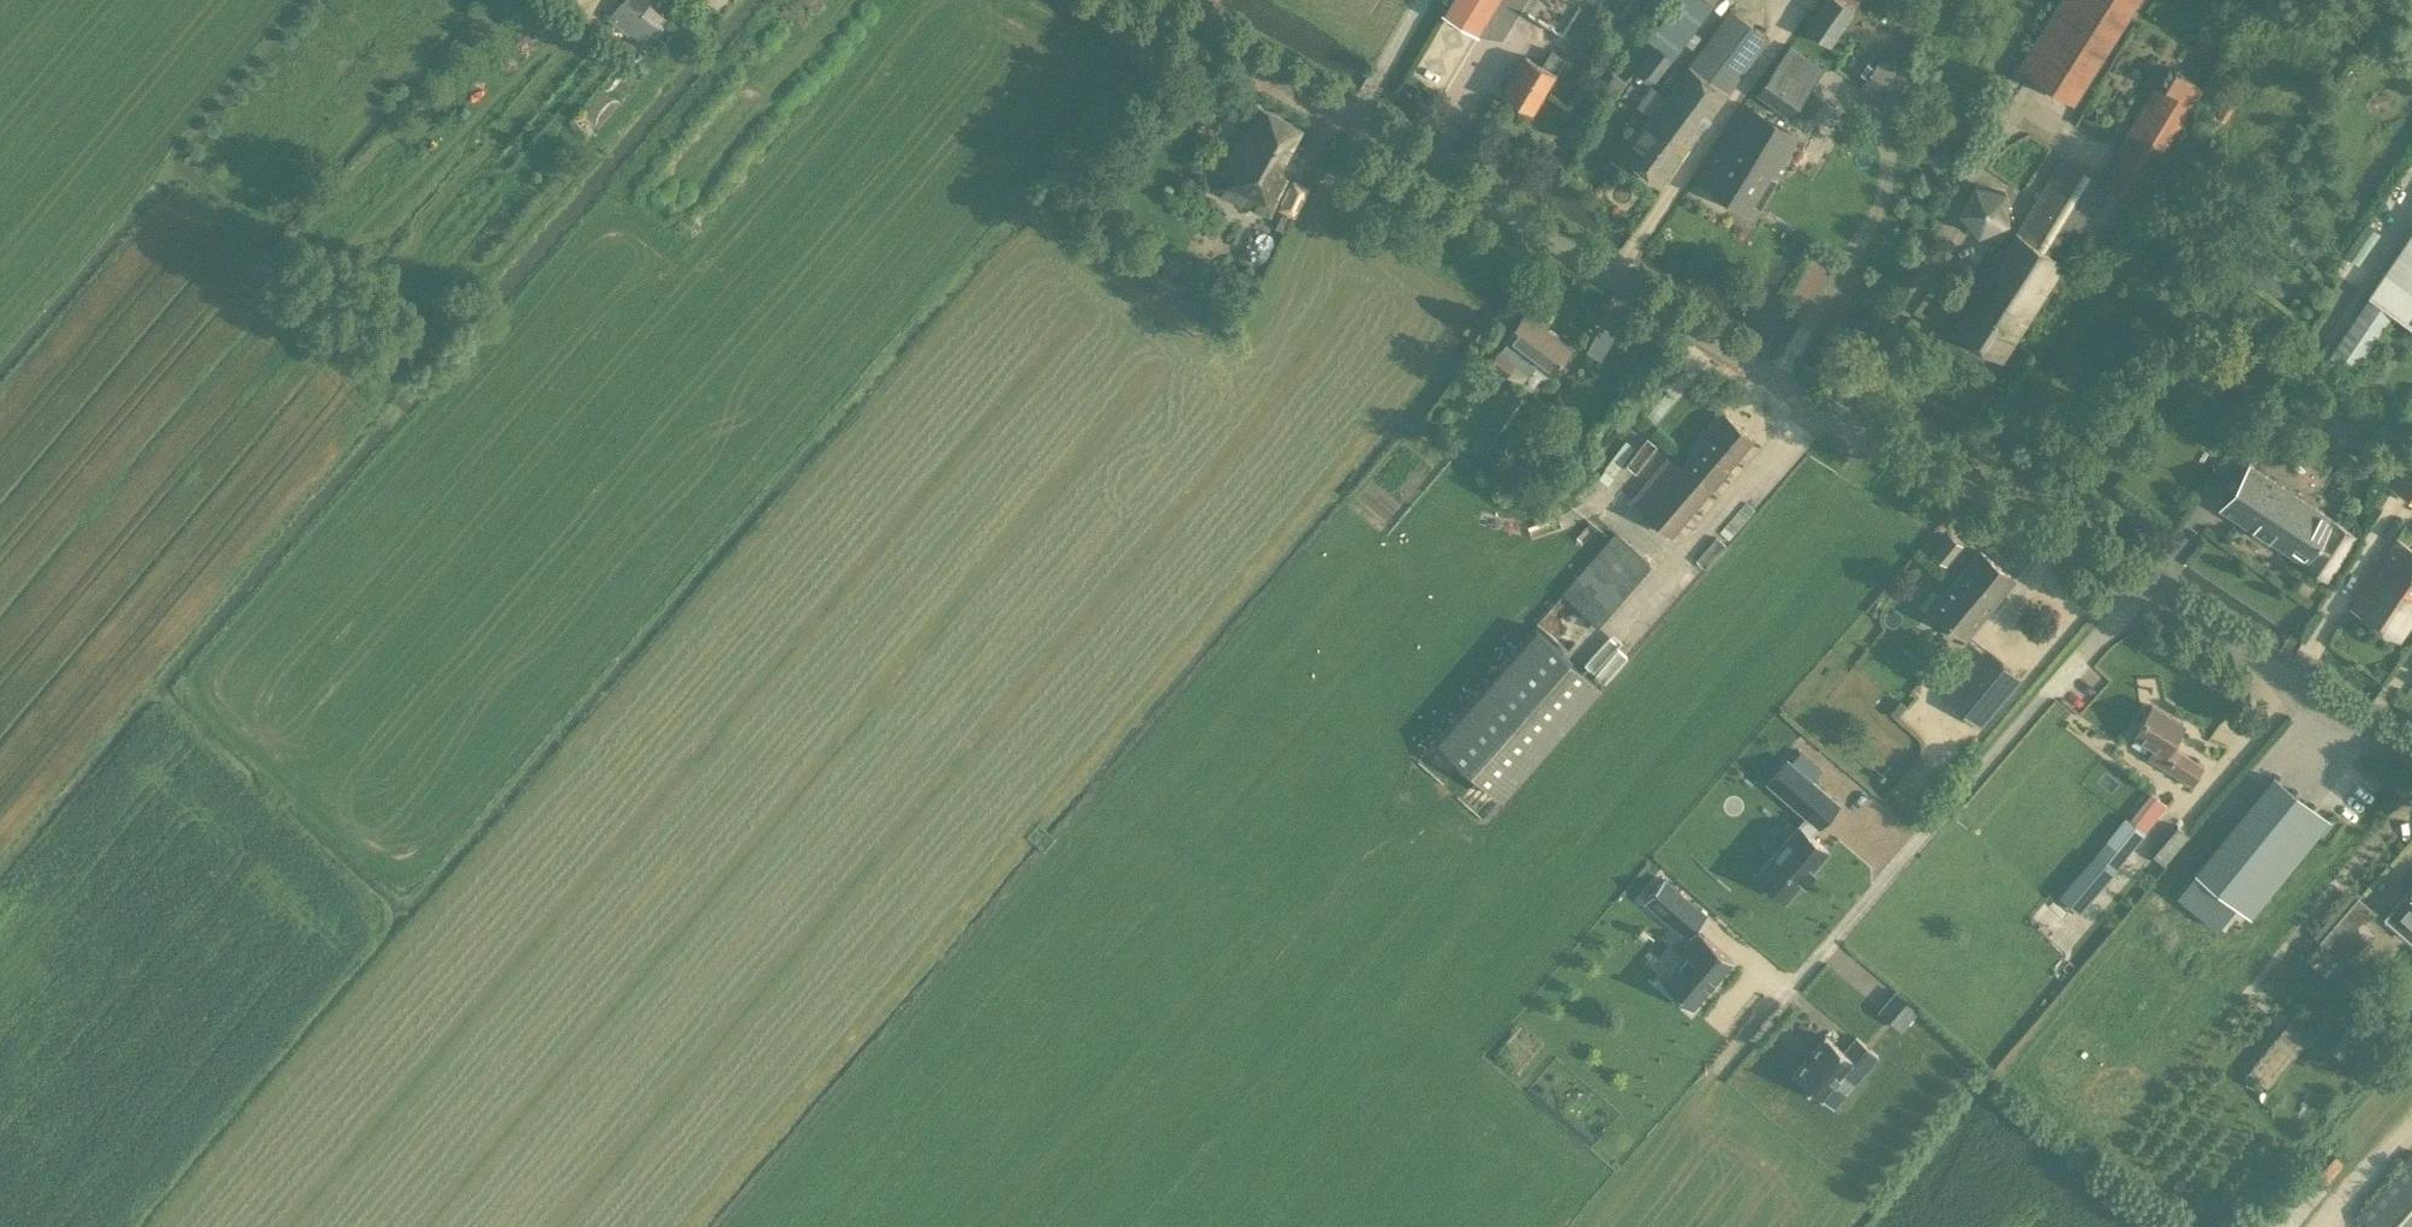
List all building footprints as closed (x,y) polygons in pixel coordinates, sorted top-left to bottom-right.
[(608,17),(645,49),(659,32),(669,20),(651,4),(654,0),(623,0),(608,17)] [(1445,7),(1478,27),(1495,0),(1449,0),(1445,7)] [(1637,69),(1654,81),(1714,0),(1678,0),(1648,40),(1655,45),(1637,69)] [(1806,30),(1829,46),(1855,9),(1841,0),(1827,0),(1806,30)] [(2020,66),(2069,97),(2130,0),(2062,0),(2020,66)] [(1651,115),(1622,154),(1660,183),(1770,37),(1731,8),(1665,96),(1651,85),(1636,104),(1651,115)] [(1793,115),(1821,71),(1823,68),(1789,45),(1777,63),(1758,92),(1793,115)] [(1525,55),(1503,92),(1533,110),(1564,57),(1551,49),(1542,65),(1525,55)] [(1896,108),(1915,79),(1880,56),(1862,85),(1896,108)] [(2000,245),(1949,326),(2001,359),(2063,260),(2062,260),(2084,226),(2109,241),(2203,84),(2175,68),(2106,184),(2063,157),(2007,249),(2000,245)] [(1628,83),(1614,75),(1606,89),(1619,97),(1628,83)] [(410,102),(403,111),(409,116),(416,107),(410,102)] [(1255,104),(1212,189),(1269,214),(1287,178),(1276,172),(1301,127),(1255,104)] [(1744,104),(1699,182),(1757,215),(1777,180),(1773,177),(1795,134),(1744,104)] [(1294,215),(1307,188),(1293,181),(1280,208),(1294,215)] [(1975,184),(1959,210),(1979,233),(2007,221),(2005,191),(1975,184)] [(1277,230),(1284,234),(1291,221),(1283,217),(1277,230)] [(2325,360),(2348,376),(2392,311),(2411,325),(2411,231),(2325,360)] [(1438,260),(1442,253),(1435,248),(1430,255),(1438,260)] [(1551,373),(1570,348),(1544,328),(1548,323),(1529,309),(1506,339),(1508,340),(1499,352),(1498,350),(1488,362),(1489,363),(1505,375),(1506,376),(1515,364),(1529,375),(1538,363),(1551,373)] [(1489,363),(1481,374),(1497,386),(1505,375),(1489,363)] [(1680,468),(1707,491),(1753,438),(1725,415),(1680,468)] [(1494,447),(1485,460),(1498,470),(1507,457),(1494,447)] [(1707,491),(1680,468),(1668,457),(1631,500),(1671,534),(1707,491)] [(2248,463),(2220,506),(2327,576),(2355,532),(2333,517),(2332,517),(2248,463)] [(2390,482),(2411,496),(2411,467),(2406,475),(2399,470),(2390,482)] [(1945,561),(1962,544),(1948,534),(1933,552),(1945,561)] [(2411,623),(2411,547),(2398,538),(2350,607),(2400,641),(2411,623)] [(1563,593),(1597,624),(1646,569),(1612,539),(1563,593)] [(1966,638),(2015,579),(1979,550),(1931,608),(1966,638)] [(1502,797),(1601,685),(1537,627),(1438,739),(1502,797)] [(1585,664),(1604,681),(1630,652),(1610,635),(1585,664)] [(1980,725),(2020,677),(1985,648),(1945,696),(1980,725)] [(1897,719),(1907,707),(1901,702),(1891,714),(1897,719)] [(2152,704),(2134,732),(2155,745),(2148,756),(2193,784),(2204,765),(2170,744),(2183,724),(2152,704)] [(1812,780),(1822,769),(1800,751),(1791,762),(1812,780)] [(1757,873),(1786,898),(1802,880),(1805,881),(1814,871),(1812,869),(1828,850),(1809,834),(1817,825),(1818,826),(1838,803),(1812,780),(1791,762),(1788,759),(1768,782),(1807,816),(1799,825),(1757,873)] [(2196,872),(2187,883),(2226,916),(2236,905),(2249,915),(2327,820),(2274,777),(2196,872)] [(2079,911),(2114,871),(2160,813),(2145,801),(2138,808),(2135,805),(2095,856),(2060,895),(2079,911)] [(2163,863),(2185,830),(2177,825),(2155,857),(2163,863)] [(1645,900),(1695,943),(1660,985),(1689,1010),(1731,961),(1694,930),(1706,917),(1662,880),(1645,900)] [(2384,917),(2411,940),(2411,939),(2411,885),(2384,917)] [(2319,940),(2305,956),(2330,978),(2346,960),(2371,930),(2362,922),(2373,909),(2357,896),(2356,897),(2320,938),(2319,940)] [(1918,1011),(1895,990),(1878,1009),(1901,1030),(1918,1011)] [(2291,1020),(2249,1071),(2270,1088),(2311,1037),(2291,1020)] [(1844,1051),(1825,1035),(1792,1074),(1823,1100),(1853,1067),(1861,1073),(1877,1055),(1856,1037),(1844,1051)] [(2305,1065),(2312,1056),(2305,1050),(2297,1059),(2305,1065)] [(2358,1212),(2375,1226),(2411,1226),(2411,1153),(2358,1212)]
